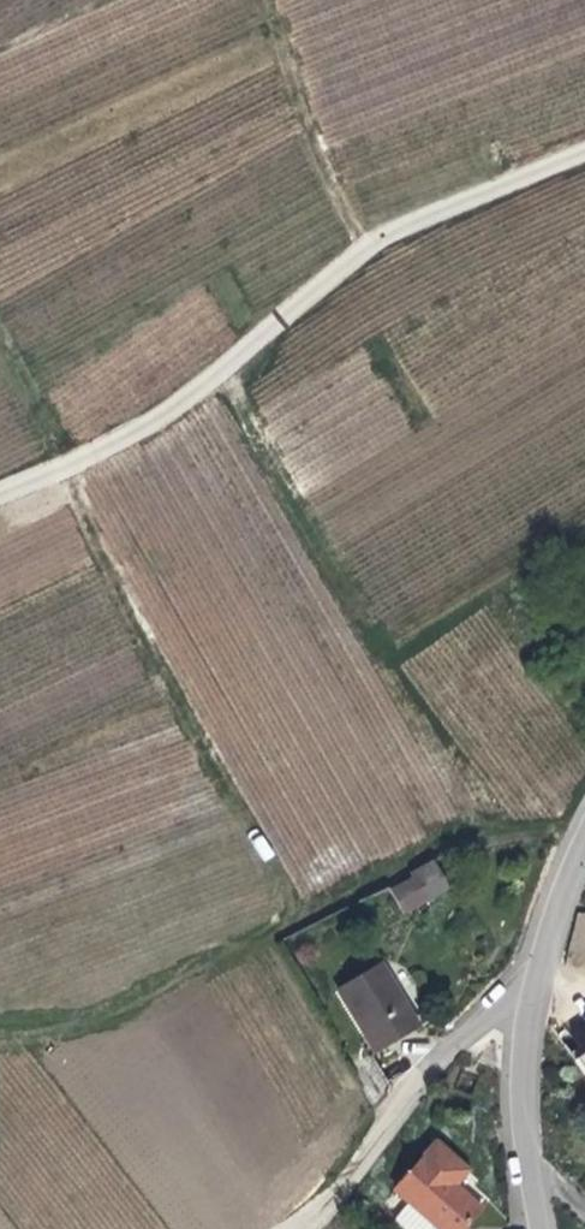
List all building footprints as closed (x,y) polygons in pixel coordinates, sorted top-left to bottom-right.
[(417,861),(412,864),(374,888),(383,918),(409,903),(407,898),(427,884),(417,861)] [(584,961),(584,911),(571,911),(572,961),(584,961)] [(366,1051),(408,1026),(410,1025),(375,961),(370,964),(330,986),(366,1051)] [(573,1057),(584,1075),(584,1049),(573,1057)] [(400,1199),(435,1228),(451,1228),(471,1206),(445,1183),(455,1169),(424,1141),(385,1186),(400,1199)] [(400,1199),(385,1216),(400,1228),(435,1228),(400,1199)]
